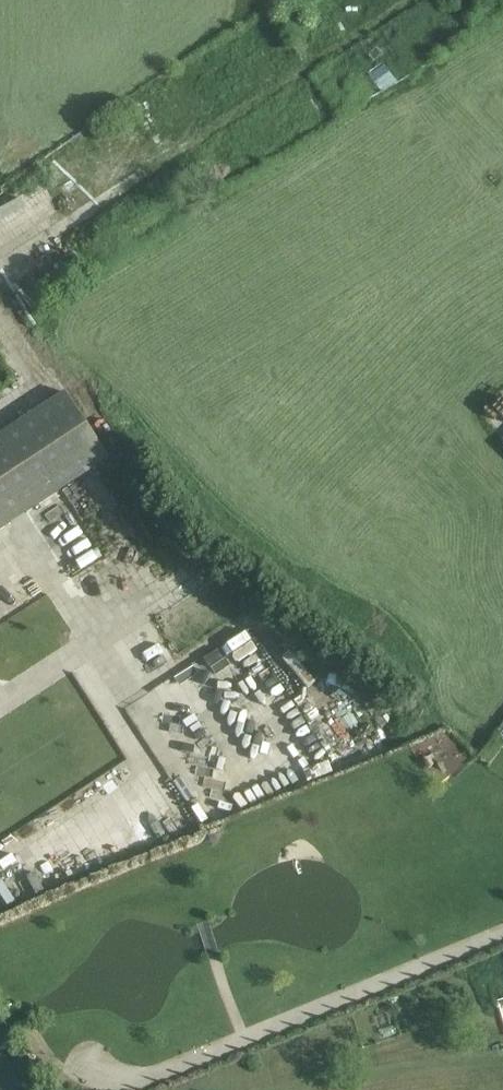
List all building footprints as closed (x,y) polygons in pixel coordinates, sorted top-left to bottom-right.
[(186,178),(173,187),(182,200),(194,191),(186,178)] [(108,459),(65,394),(0,436),(0,530),(108,459)]
